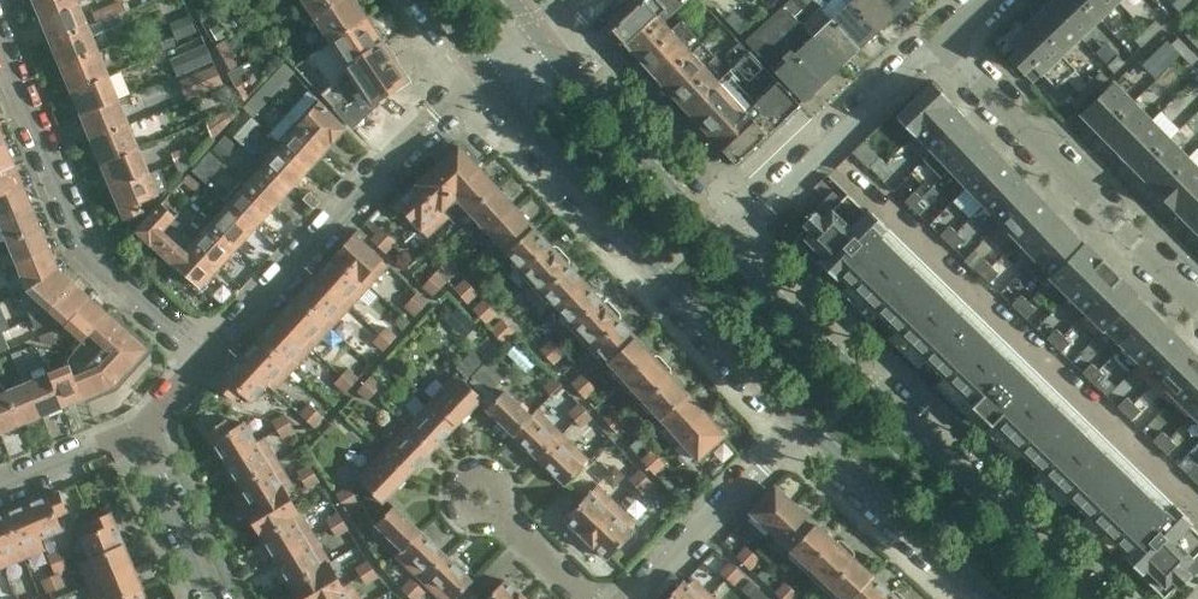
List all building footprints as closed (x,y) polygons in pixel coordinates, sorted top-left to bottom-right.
[(41,17),(56,11),(77,2),(76,0),(34,0),(41,17)] [(95,24),(119,13),(125,11),(120,0),(95,11),(95,12),(91,14),(95,24)] [(314,19),(325,11),(341,0),(301,0),(314,19)] [(365,20),(364,18),(366,13),(361,6),(356,6),(353,0),(341,0),(325,11),(314,19),(330,43),(325,45),(325,46),(365,20)] [(664,23),(688,0),(646,0),(634,11),(613,30),(615,33),(612,36),(621,46),(624,42),(633,52),(664,23)] [(783,5),(794,17),(812,0),(788,0),(783,5)] [(822,9),(831,19),(859,48),(878,31),(848,0),(832,0),(822,9)] [(878,31),(896,13),(883,0),(848,0),(878,31)] [(896,13),(910,0),(883,0),(896,13)] [(1080,37),(1099,19),(1080,0),(1054,0),(1049,5),(1080,37)] [(1099,19),(1117,1),(1116,0),(1080,0),(1099,19)] [(1189,2),(1187,0),(1177,0),(1172,5),(1179,12),(1189,2)] [(41,17),(51,42),(87,27),(77,2),(56,11),(41,17)] [(205,2),(193,8),(199,19),(211,13),(205,2)] [(823,83),(841,66),(813,36),(812,37),(793,18),(794,17),(783,5),(765,22),(823,83)] [(1061,55),(1061,54),(1080,37),(1049,5),(1030,23),(1061,55)] [(732,12),(724,20),(738,35),(746,28),(732,12)] [(51,42),(61,66),(97,52),(91,38),(123,25),(119,13),(95,24),(87,27),(51,42)] [(188,16),(169,24),(176,42),(196,34),(188,16)] [(831,19),(813,36),(841,66),(859,48),(831,19)] [(325,46),(294,65),(305,77),(320,68),(329,81),(347,69),(382,45),(381,43),(383,39),(378,31),(373,32),(365,20),(325,46)] [(633,52),(637,56),(634,59),(654,81),(659,80),(661,82),(702,44),(681,21),(671,30),(664,23),(633,52)] [(1155,21),(1145,30),(1151,38),(1162,28),(1155,21)] [(803,102),(823,83),(765,22),(745,41),(775,72),(803,102)] [(1061,55),(1030,23),(1011,42),(1019,51),(1011,59),(1024,72),(1025,71),(1029,75),(1030,75),(1034,80),(1041,74),(1056,90),(1077,70),(1061,54),(1061,55)] [(1197,41),(1197,35),(1191,28),(1184,34),(1194,45),(1197,41)] [(1141,48),(1151,38),(1145,30),(1134,41),(1141,48)] [(171,38),(160,42),(163,50),(174,46),(171,38)] [(1181,55),(1188,49),(1178,38),(1171,45),(1181,55)] [(205,44),(168,60),(176,76),(212,61),(205,44)] [(672,94),(688,113),(731,74),(729,72),(716,57),(715,58),(702,44),(661,82),(662,83),(661,89),(667,96),(672,94)] [(405,78),(382,45),(347,69),(349,71),(330,88),(322,95),(352,128),(378,104),(376,101),(394,90),(396,92),(411,82),(407,76),(405,78)] [(1197,59),(1188,49),(1181,55),(1191,66),(1197,59)] [(61,66),(72,91),(107,76),(97,52),(61,66)] [(689,119),(694,126),(700,125),(716,142),(779,83),(751,52),(729,72),(731,74),(688,113),(690,114),(689,119)] [(1107,66),(1114,73),(1124,63),(1118,56),(1107,66)] [(283,64),(260,90),(268,97),(291,72),(283,64)] [(222,84),(214,66),(187,78),(194,96),(222,84)] [(1101,72),(1090,82),(1097,89),(1108,79),(1101,72)] [(72,91),(82,116),(117,101),(107,76),(72,91)] [(1087,99),(1097,89),(1090,82),(1080,92),(1087,99)] [(716,142),(716,143),(725,152),(722,156),(730,165),(733,162),(736,165),(774,129),(799,105),(779,83),(716,142)] [(914,136),(950,101),(948,100),(947,101),(933,86),(934,85),(932,83),(921,93),(918,90),(904,103),(907,106),(901,113),(899,114),(896,117),(914,136)] [(1113,84),(1082,115),(1101,134),(1132,103),(1113,84)] [(246,105),(254,113),(268,97),(260,90),(246,105)] [(308,92),(287,115),(325,149),(333,140),(336,140),(341,135),(341,131),(343,129),(316,99),(308,92)] [(1076,109),(1087,99),(1080,92),(1070,102),(1075,108),(1076,109)] [(160,100),(137,110),(141,120),(156,113),(164,110),(160,100)] [(82,116),(92,140),(127,125),(117,101),(82,116)] [(923,160),(965,120),(949,103),(951,102),(950,101),(914,136),(914,137),(916,135),(931,151),(923,160)] [(203,119),(212,141),(237,113),(230,103),(203,119)] [(1119,153),(1151,122),(1132,103),(1101,134),(1119,153)] [(245,112),(226,131),(237,141),(255,121),(245,112)] [(146,131),(161,125),(156,113),(141,120),(146,131)] [(287,115),(269,134),(278,142),(307,168),(309,167),(312,167),(317,161),(317,158),(325,149),(287,115)] [(940,178),(982,138),(965,120),(923,160),(940,178)] [(1151,122),(1119,153),(1137,171),(1169,140),(1151,122)] [(92,140),(102,164),(137,150),(127,125),(92,140)] [(225,138),(214,150),(224,160),(236,147),(225,138)] [(966,188),(999,156),(982,138),(940,178),(941,179),(950,171),(966,188)] [(1155,190),(1187,159),(1169,140),(1137,171),(1154,189),(1155,190)] [(278,142),(260,161),(290,188),(291,187),(294,186),(299,181),(299,178),(307,168),(278,142)] [(442,163),(418,185),(444,210),(452,202),(455,205),(458,204),(461,203),(470,213),(497,187),(480,169),(475,164),(476,162),(459,144),(440,161),(442,163)] [(0,147),(0,172),(14,166),(6,145),(0,147)] [(184,148),(170,154),(174,163),(179,177),(190,164),(184,148)] [(102,164),(112,189),(147,174),(137,150),(102,164)] [(252,154),(234,174),(242,181),(271,208),(273,206),(276,206),(281,200),(281,198),(290,188),(260,161),(252,154)] [(983,205),(1016,174),(999,156),(966,188),(983,205)] [(876,174),(886,165),(879,158),(869,167),(876,174)] [(202,159),(191,171),(205,184),(216,172),(202,159)] [(1197,185),(1197,170),(1187,159),(1155,190),(1173,209),(1197,185)] [(883,181),(893,171),(886,165),(876,174),(883,181)] [(0,172),(0,196),(23,187),(14,166),(0,172)] [(112,189),(125,219),(126,218),(130,221),(136,218),(137,213),(142,211),(140,206),(150,202),(149,198),(156,195),(168,190),(160,169),(147,174),(112,189)] [(202,186),(188,174),(182,181),(195,193),(202,186)] [(1000,223),(1033,191),(1016,174),(983,205),(1000,223)] [(242,181),(224,200),(254,228),(255,226),(258,226),(263,220),(263,217),(271,208),(242,181)] [(444,210),(418,185),(392,209),(398,214),(402,211),(428,238),(450,217),(444,210)] [(1197,221),(1197,185),(1173,209),(1174,210),(1175,209),(1192,227),(1197,221)] [(23,187),(0,196),(0,221),(32,207),(23,187)] [(470,213),(489,233),(516,208),(497,187),(470,213)] [(1016,241),(1050,209),(1033,191),(1000,223),(1016,241)] [(912,208),(921,199),(914,192),(905,202),(912,208)] [(1176,507),(1173,504),(888,229),(884,225),(872,213),(868,209),(865,212),(847,194),(840,202),(834,195),(817,213),(816,212),(802,225),(805,228),(793,241),(819,266),(820,264),(838,281),(841,278),(848,285),(840,294),(870,323),(877,316),(895,332),(888,340),(918,369),(925,362),(943,378),(934,387),(1013,463),(1020,455),(1039,471),(1031,479),(1062,508),(1069,501),(1086,517),(1079,525),(1110,554),(1118,545),(1125,552),(1122,556),(1140,573),(1138,574),(1164,598),(1176,587),(1179,589),(1186,583),(1192,576),(1191,575),(1197,568),(1197,533),(1190,526),(1193,523),(1189,520),(1176,507)] [(219,195),(200,215),(206,220),(235,248),(238,245),(240,245),(245,240),(245,237),(254,228),(224,200),(219,195)] [(919,215),(928,206),(921,199),(912,208),(919,215)] [(137,231),(166,258),(177,246),(162,232),(169,223),(177,214),(163,202),(137,231)] [(41,229),(32,207),(0,221),(0,227),(0,226),(7,243),(41,229)] [(489,233),(508,254),(535,229),(516,208),(489,233)] [(1033,259),(1067,227),(1050,209),(1016,241),(1033,258),(1033,259)] [(169,223),(178,232),(187,223),(177,214),(169,223)] [(206,220),(188,240),(217,267),(219,265),(222,266),(227,260),(227,257),(235,248),(206,220)] [(217,267),(188,240),(178,232),(169,223),(162,232),(177,246),(166,258),(199,287),(201,285),(204,286),(209,280),(209,277),(217,267)] [(947,242),(956,233),(949,226),(940,236),(947,242)] [(1050,279),(1085,243),(1083,244),(1067,227),(1033,259),(1033,258),(1024,266),(1043,286),(1050,279)] [(49,249),(41,229),(7,243),(14,258),(9,260),(11,265),(49,249)] [(396,243),(380,229),(370,240),(385,254),(396,243)] [(508,254),(559,309),(586,283),(568,264),(570,262),(570,259),(559,248),(555,247),(553,248),(535,229),(508,254)] [(358,231),(335,257),(369,288),(388,267),(381,260),(360,241),(364,236),(358,231)] [(954,249),(963,240),(956,233),(947,242),(954,249)] [(1068,296),(1103,260),(1102,260),(1101,261),(1094,255),(1095,253),(1085,243),(1050,279),(1068,296)] [(49,249),(11,265),(2,269),(7,280),(20,274),(27,290),(58,269),(49,249)] [(335,257),(316,278),(350,309),(369,288),(335,257)] [(447,258),(421,288),(432,297),(457,267),(447,258)] [(982,276),(991,267),(984,260),(975,270),(982,276)] [(1085,313),(1121,277),(1119,276),(1117,277),(1103,264),(1105,262),(1103,260),(1068,296),(1085,313)] [(989,283),(998,274),(991,267),(982,276),(989,283)] [(165,277),(157,268),(151,274),(160,283),(165,277)] [(73,283),(58,269),(27,290),(19,293),(30,320),(41,316),(45,313),(73,283)] [(1103,331),(1138,295),(1128,285),(1126,286),(1119,280),(1121,278),(1121,277),(1085,313),(1103,331)] [(316,278),(297,299),(331,330),(350,309),(316,278)] [(464,279),(453,289),(460,297),(471,287),(464,279)] [(90,298),(73,283),(45,313),(41,316),(30,320),(35,331),(59,320),(65,326),(90,298)] [(559,309),(609,363),(636,338),(619,319),(620,317),(620,314),(609,302),(605,301),(604,303),(586,283),(559,309)] [(467,304),(478,294),(471,287),(460,297),(467,304)] [(428,302),(417,292),(410,300),(421,310),(428,302)] [(1019,312),(1028,302),(1021,295),(1012,305),(1019,312)] [(1121,346),(1154,314),(1137,297),(1138,296),(1138,295),(1103,331),(1105,330),(1121,346)] [(107,314),(90,298),(65,326),(78,337),(74,341),(79,345),(107,314)] [(297,299),(278,319),(312,350),(331,330),(297,299)] [(403,308),(414,318),(421,310),(410,300),(403,308)] [(482,300),(472,309),(479,317),(489,308),(482,300)] [(1026,319),(1035,309),(1028,302),(1019,312),(1026,319)] [(487,325),(497,316),(489,308),(479,317),(487,325)] [(68,352),(66,356),(68,361),(83,399),(113,386),(117,382),(143,354),(143,346),(107,314),(79,345),(81,347),(68,352)] [(1139,364),(1171,331),(1154,314),(1121,346),(1139,364)] [(278,319),(259,340),(293,371),(312,350),(278,319)] [(497,337),(508,327),(501,319),(490,329),(497,337)] [(9,329),(5,320),(0,322),(0,333),(2,332),(9,329)] [(397,337),(385,327),(379,334),(390,344),(397,337)] [(514,334),(508,327),(497,337),(504,344),(514,334)] [(1054,346),(1063,336),(1056,329),(1047,339),(1054,346)] [(1156,381),(1189,348),(1171,331),(1139,364),(1156,381)] [(9,349),(2,332),(0,333),(0,353),(9,349)] [(51,332),(37,337),(41,344),(56,344),(51,332)] [(372,342),(383,352),(390,344),(379,334),(372,342)] [(1061,353),(1070,343),(1063,336),(1054,346),(1061,353)] [(609,363),(660,418),(687,394),(669,374),(670,372),(670,368),(659,357),(656,356),(654,358),(636,338),(609,363)] [(259,340),(241,360),(266,385),(274,391),(293,371),(259,340)] [(539,349),(553,366),(564,356),(550,340),(539,349)] [(1197,374),(1197,357),(1189,348),(1156,381),(1174,398),(1197,374)] [(62,408),(48,374),(32,381),(30,377),(20,350),(15,352),(41,416),(62,408)] [(472,350),(455,367),(466,379),(483,362),(472,350)] [(20,425),(41,416),(15,352),(10,354),(20,381),(22,385),(6,392),(20,425)] [(471,377),(488,394),(506,376),(490,358),(471,377)] [(241,360),(218,386),(232,399),(240,392),(251,402),(266,385),(241,360)] [(62,408),(83,399),(68,361),(62,364),(64,368),(48,374),(62,408)] [(387,362),(377,372),(384,378),(393,369),(387,362)] [(1089,380),(1098,370),(1091,364),(1082,373),(1089,380)] [(359,378),(348,368),(341,376),(352,386),(359,378)] [(1096,387),(1105,377),(1098,370),(1089,380),(1096,387)] [(595,390),(581,374),(570,384),(585,400),(595,390)] [(1197,409),(1197,374),(1174,398),(1191,415),(1197,409)] [(432,400),(456,424),(481,399),(457,375),(432,400)] [(334,384),(345,393),(352,386),(341,376),(334,384)] [(381,387),(370,377),(363,384),(374,394),(381,387)] [(550,395),(561,385),(554,378),(543,388),(550,395)] [(356,392),(367,401),(374,394),(363,384),(356,392)] [(20,425),(6,392),(0,394),(0,433),(20,425)] [(513,436),(530,418),(504,393),(487,411),(513,436)] [(660,418),(679,439),(705,414),(687,394),(660,418)] [(1124,414),(1134,404),(1127,398),(1117,407),(1124,414)] [(407,426),(432,450),(456,424),(432,400),(407,426)] [(309,403),(299,414),(306,421),(317,411),(309,403)] [(578,404),(567,413),(574,421),(585,411),(578,404)] [(1131,421),(1141,411),(1134,404),(1124,414),(1131,421)] [(513,436),(538,460),(563,434),(538,409),(530,418),(513,436)] [(602,419),(616,435),(627,426),(613,409),(602,419)] [(314,429),(324,418),(317,411),(306,421),(314,429)] [(581,428),(592,419),(585,411),(574,421),(581,428)] [(283,414),(271,422),(277,431),(289,423),(283,414)] [(705,414),(679,439),(698,460),(724,435),(705,414)] [(224,462),(256,443),(244,424),(231,431),(225,422),(207,433),(224,462)] [(282,439),(294,432),(289,423),(277,431),(282,439)] [(432,450),(407,426),(382,452),(407,476),(432,450)] [(1160,448),(1169,439),(1162,432),(1153,442),(1160,448)] [(563,434),(538,460),(564,485),(589,459),(563,434)] [(224,462),(239,486),(279,463),(264,438),(256,443),(224,462)] [(1167,455),(1176,445),(1169,439),(1160,448),(1167,455)] [(651,451),(640,461),(647,468),(658,458),(651,451)] [(407,476),(382,452),(357,477),(364,484),(382,501),(407,476)] [(654,476),(665,466),(658,458),(647,468),(654,476)] [(247,514),(285,492),(293,487),(279,463),(239,486),(250,504),(243,508),(247,514)] [(308,464),(296,471),(302,482),(314,474),(308,464)] [(1197,479),(1197,467),(1197,466),(1188,476),(1195,482),(1197,479)] [(639,470),(628,479),(635,487),(646,477),(639,470)] [(307,490),(319,483),(314,474),(302,482),(307,490)] [(642,495),(653,485),(646,477),(635,487),(642,495)] [(347,486),(335,494),(340,503),(353,495),(347,486)] [(586,539),(618,505),(597,486),(590,493),(565,519),(586,539)] [(796,506),(776,487),(750,513),(771,532),(796,506)] [(323,489),(309,496),(309,495),(300,500),(306,511),(328,498),(323,489)] [(285,492),(247,514),(262,538),(299,515),(285,492)] [(57,493),(26,505),(39,540),(61,531),(55,516),(65,512),(57,493)] [(345,512),(358,504),(353,495),(340,503),(345,512)] [(26,505),(4,514),(23,560),(44,551),(39,540),(26,505)] [(618,505),(586,539),(606,558),(631,532),(627,529),(635,521),(618,505)] [(771,532),(792,552),(817,525),(796,506),(771,532)] [(403,550),(420,532),(394,507),(377,525),(403,550)] [(338,512),(325,520),(330,529),(343,521),(338,512)] [(0,516),(0,563),(2,568),(23,560),(4,514),(0,516)] [(90,560),(124,545),(111,514),(91,522),(95,533),(81,538),(90,560)] [(262,538),(276,562),(316,538),(302,514),(299,515),(262,538)] [(335,538),(348,531),(343,521),(330,529),(335,538)] [(844,598),(850,598),(872,575),(853,557),(854,555),(853,551),(842,541),(838,541),(836,543),(817,525),(792,552),(844,598)] [(420,532),(403,550),(395,558),(420,582),(445,556),(420,532)] [(316,538),(276,562),(290,586),(328,563),(331,561),(316,538)] [(87,586),(133,567),(124,545),(90,560),(77,564),(87,586)] [(744,546),(734,557),(742,564),(752,553),(744,546)] [(60,550),(47,555),(51,565),(64,560),(60,550)] [(749,571),(760,560),(752,553),(742,564),(749,571)] [(420,582),(438,598),(454,598),(472,582),(445,556),(420,582)] [(54,574),(68,569),(64,560),(51,565),(54,574)] [(367,560),(354,568),(360,578),(373,570),(367,560)] [(729,562),(718,572),(726,579),(736,569),(729,562)] [(298,598),(324,598),(343,588),(328,563),(290,586),(298,598)] [(87,586),(93,598),(116,598),(140,589),(142,588),(133,567),(87,586)] [(733,586),(743,576),(736,569),(726,579),(733,586)] [(365,586),(378,578),(373,570),(360,578),(365,586)] [(65,587),(60,574),(50,577),(55,591),(65,587)] [(897,592),(893,591),(891,593),(872,575),(850,598),(905,598),(897,592)] [(40,581),(45,594),(55,591),(50,577),(40,581)] [(411,579),(400,589),(407,596),(417,585),(411,579)] [(668,598),(707,598),(711,595),(695,579),(687,587),(683,583),(668,598)] [(352,582),(343,588),(324,598),(361,598),(352,582)] [(505,582),(488,598),(522,598),(505,582)] [(783,582),(773,593),(780,598),(797,598),(799,596),(783,582)] [(425,594),(417,585),(407,596),(410,598),(420,598),(425,594)] [(140,589),(116,598),(145,598),(140,589)] [(749,598),(768,598),(757,589),(749,598)]
